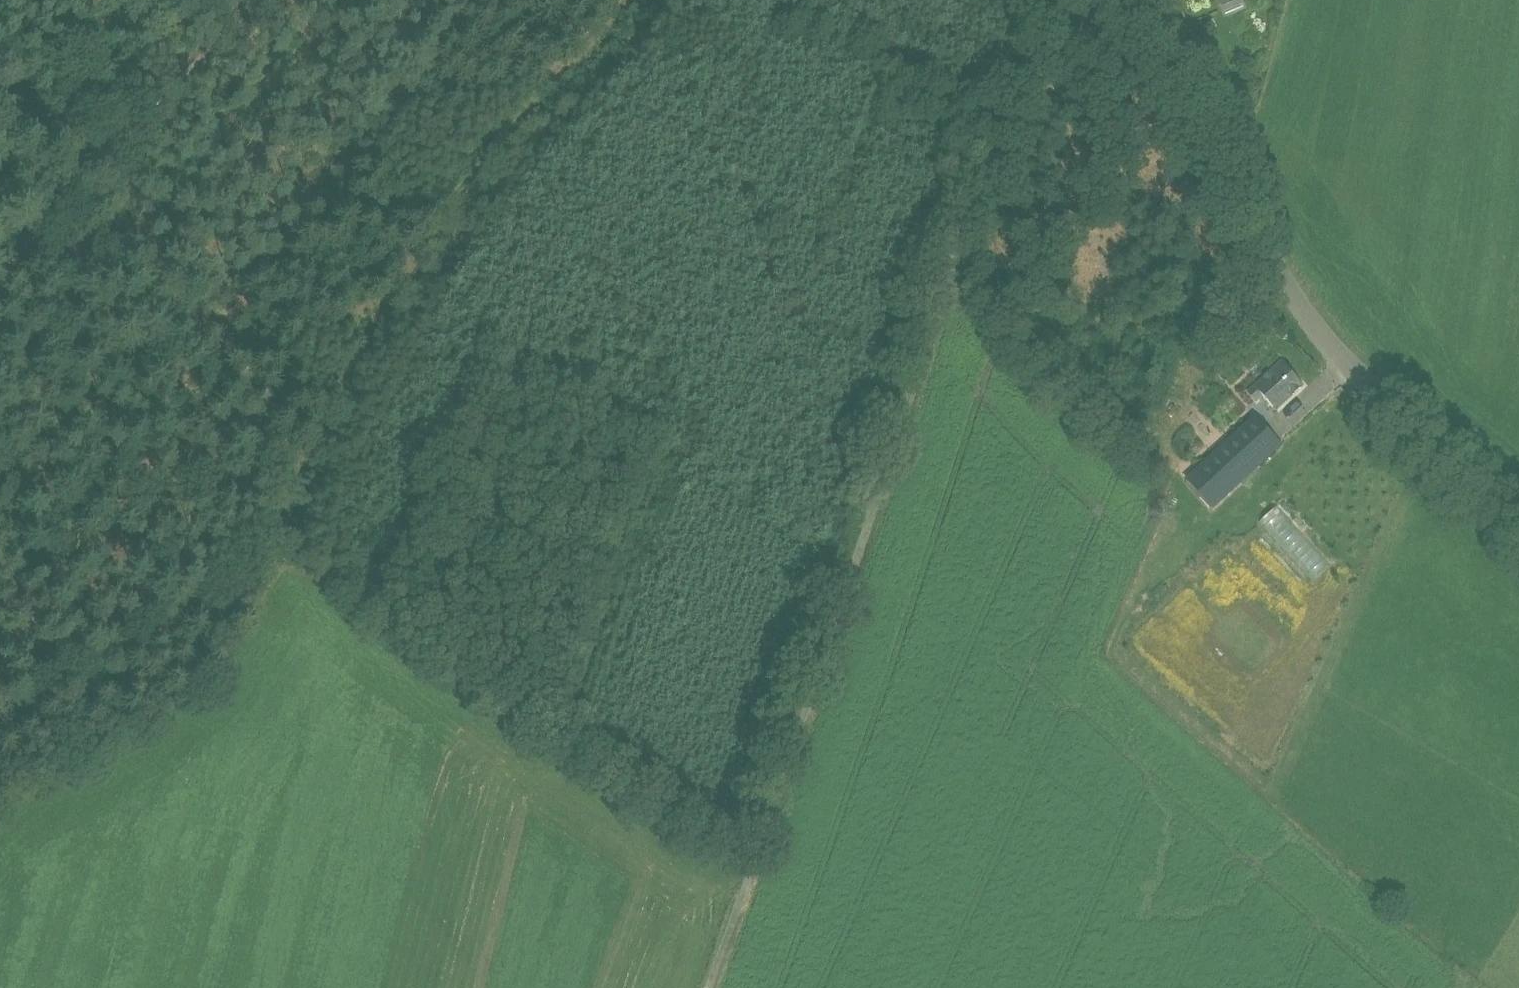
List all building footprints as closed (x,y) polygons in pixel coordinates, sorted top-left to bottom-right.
[(1222,4),(1226,14),(1245,6),(1242,0),(1219,0),(1221,4),(1222,4)] [(1304,386),(1282,362),(1248,392),(1256,402),(1264,395),(1277,410),(1304,386)] [(1283,444),(1256,415),(1197,469),(1224,498),(1283,444)]
